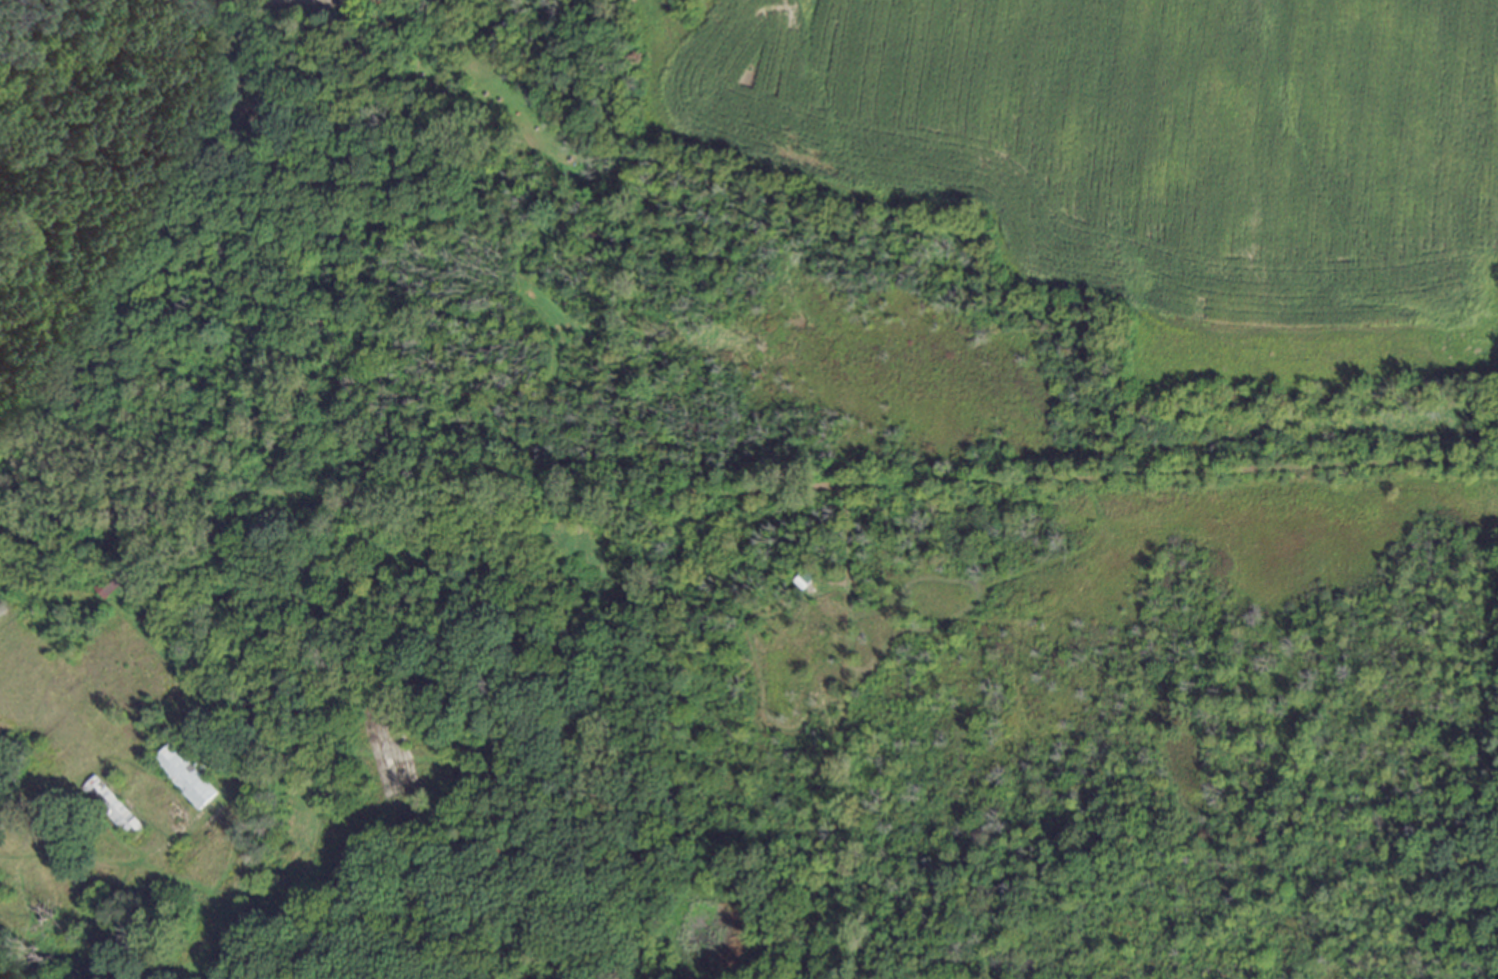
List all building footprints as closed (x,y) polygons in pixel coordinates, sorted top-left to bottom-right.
[(102,596),(92,585),(118,559),(128,570),(102,596)] [(792,578),(797,572),(806,580),(800,586),(792,578)] [(69,614),(75,607),(82,614),(76,620),(69,614)] [(150,758),(167,741),(214,787),(196,805),(150,758)] [(127,838),(80,786),(92,775),(139,826),(127,838)]
